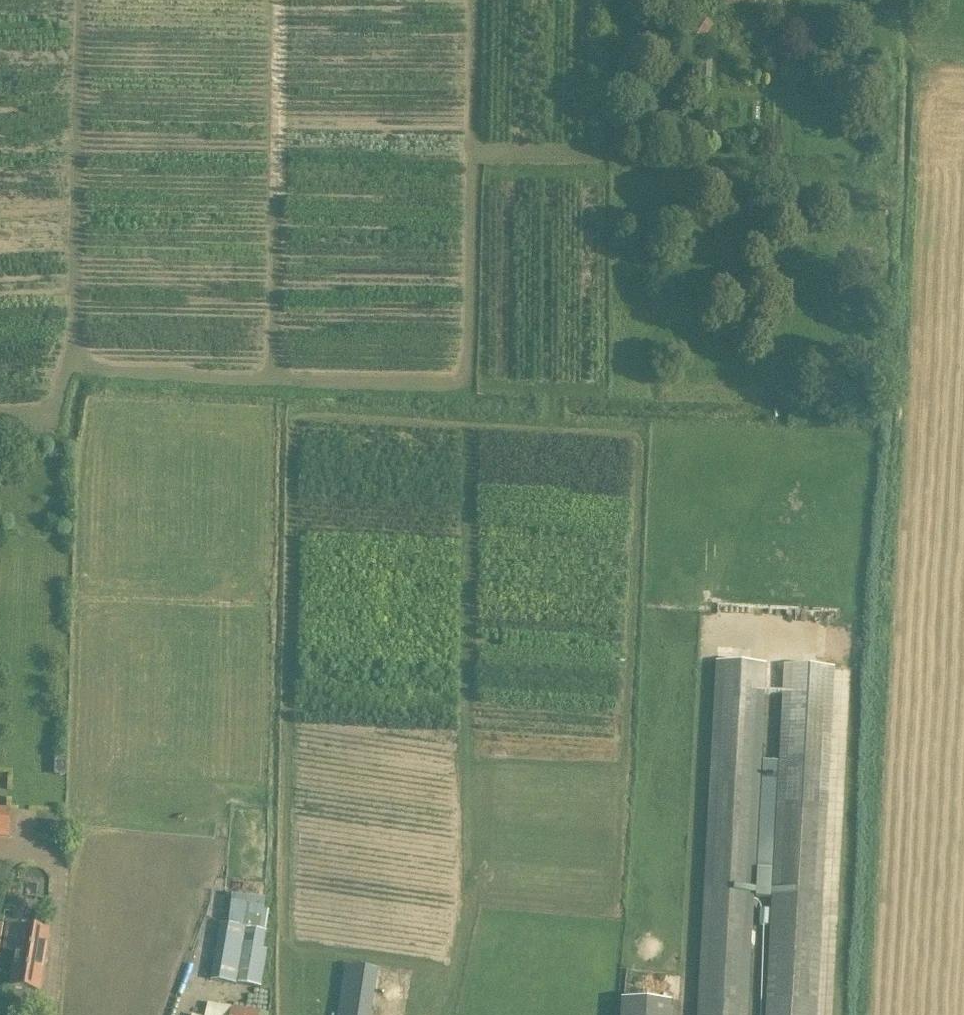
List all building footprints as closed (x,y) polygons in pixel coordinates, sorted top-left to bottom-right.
[(700,16),(688,34),(701,43),(712,25),(700,16)] [(765,665),(716,662),(698,1014),(746,1014),(765,665)] [(834,668),(785,666),(766,1014),(815,1014),(834,668)] [(7,837),(8,813),(0,812),(0,836),(7,837)] [(221,924),(211,980),(235,984),(235,982),(260,987),(266,951),(261,950),(265,932),(221,924)] [(18,947),(11,987),(38,991),(47,933),(8,927),(5,945),(18,947)] [(339,1014),(368,1014),(368,978),(339,978),(339,1014)] [(207,1003),(205,1014),(259,1014),(259,1012),(207,1003)]
